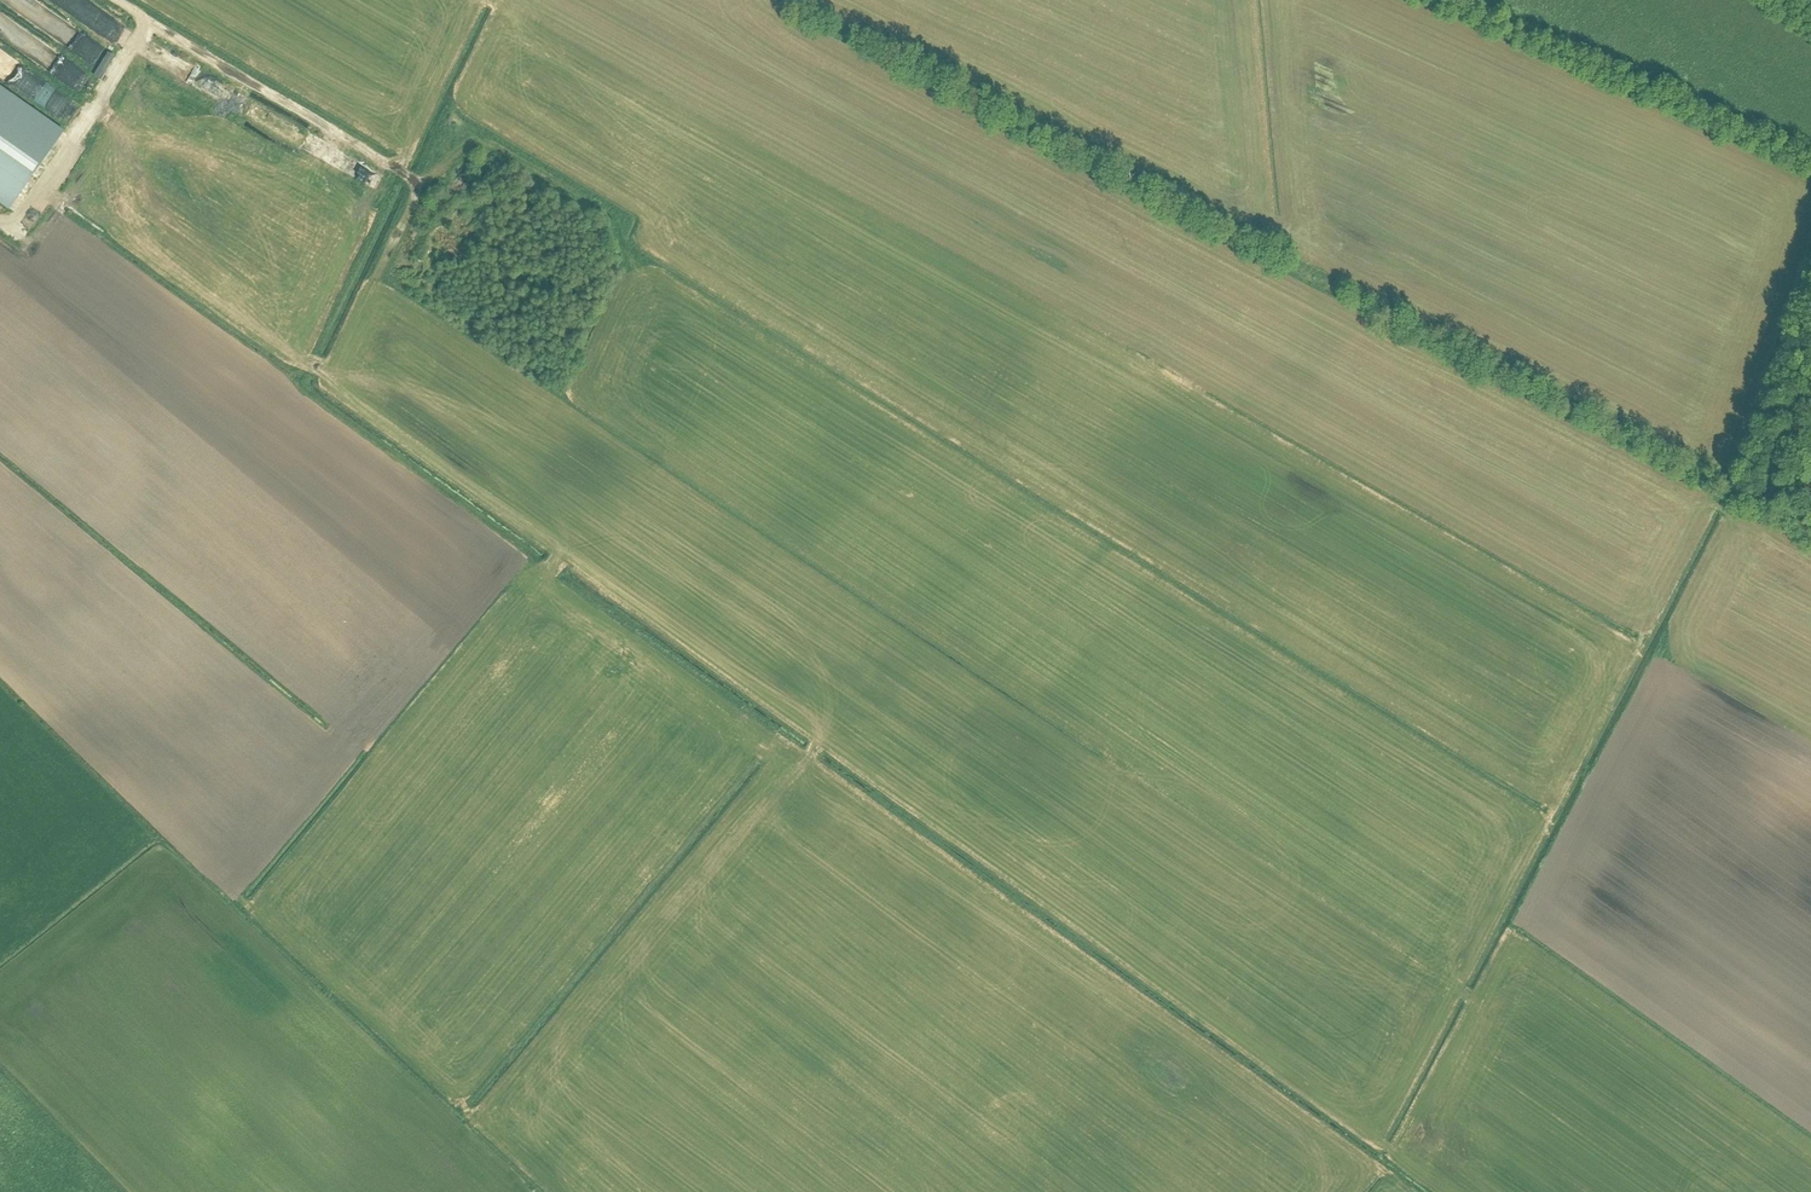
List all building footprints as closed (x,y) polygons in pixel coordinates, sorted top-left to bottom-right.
[(71,17),(104,35),(113,20),(80,2),(71,17)] [(85,59),(93,47),(32,5),(24,17),(85,59)] [(65,121),(77,102),(0,54),(0,80),(65,121)] [(204,85),(206,78),(195,74),(193,82),(204,85)] [(9,210),(63,132),(0,88),(0,204),(9,210)]
